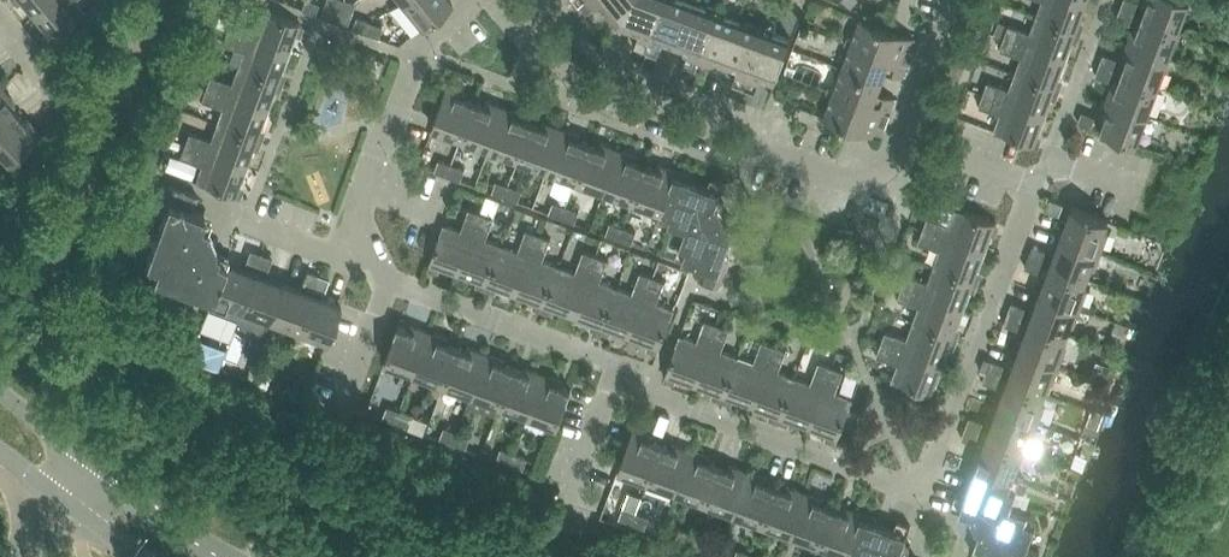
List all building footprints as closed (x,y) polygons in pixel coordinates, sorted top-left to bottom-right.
[(33,16),(53,0),(19,0),(33,16)] [(33,16),(53,41),(86,13),(75,0),(53,0),(33,16)] [(314,14),(318,3),(310,0),(304,0),(301,9),(314,14)] [(335,9),(338,0),(325,0),(324,5),(335,9)] [(350,15),(354,3),(346,0),(343,0),(339,10),(350,15)] [(402,2),(422,26),(451,1),(450,0),(404,0),(402,2)] [(617,21),(632,0),(583,0),(579,4),(587,13),(601,2),(617,21)] [(646,51),(665,0),(632,0),(617,21),(641,30),(634,47),(646,51)] [(677,43),(692,2),(685,0),(665,0),(646,51),(657,55),(664,38),(677,43)] [(1036,16),(1076,31),(1086,2),(1080,0),(1042,0),(1036,16)] [(1134,13),(1138,2),(1132,0),(1123,0),(1120,8),(1134,13)] [(1142,16),(1178,30),(1189,0),(1144,0),(1142,4),(1146,6),(1142,16)] [(683,65),(695,69),(716,11),(692,2),(677,43),(690,47),(683,65)] [(320,16),(331,20),(335,9),(324,5),(320,16)] [(1134,13),(1120,8),(1116,19),(1129,24),(1134,13)] [(230,18),(226,31),(288,53),(299,23),(258,9),(252,26),(230,18)] [(350,15),(339,10),(335,22),(346,26),(350,15)] [(713,56),(726,61),(740,20),(716,11),(695,69),(706,73),(713,56)] [(1009,24),(1004,37),(1065,59),(1076,31),(1036,16),(1030,32),(1009,24)] [(1134,25),(1128,43),(1168,58),(1178,30),(1142,16),(1138,26),(1134,25)] [(352,28),(364,33),(369,21),(356,17),(352,28)] [(859,17),(849,42),(907,64),(917,39),(890,29),(859,17)] [(732,83),(743,87),(765,29),(740,20),(726,61),(739,66),(732,83)] [(369,21),(364,33),(377,38),(381,26),(369,21)] [(765,29),(743,87),(755,92),(761,74),(775,79),(790,39),(765,29)] [(243,51),(237,67),(277,81),(288,53),(226,31),(221,43),(243,51)] [(1021,57),(1015,73),(1055,88),(1065,59),(1004,37),(1000,49),(1021,57)] [(849,42),(840,67),(881,82),(885,72),(902,78),(907,64),(849,42)] [(1125,63),(1121,73),(1157,87),(1168,58),(1128,43),(1121,61),(1125,63)] [(378,76),(384,61),(367,54),(361,70),(378,76)] [(1099,65),(1112,70),(1116,59),(1103,54),(1099,65)] [(1112,70),(1099,65),(1095,76),(1108,81),(1112,70)] [(210,75),(205,87),(267,110),(277,81),(237,67),(231,83),(210,75)] [(840,67),(831,91),(889,113),(895,99),(877,92),(881,82),(840,67)] [(988,81),(983,93),(1044,116),(1055,88),(1015,73),(1009,89),(988,81)] [(1113,82),(1107,100),(1147,115),(1157,87),(1121,73),(1117,84),(1113,82)] [(432,126),(462,137),(475,101),(464,97),(466,93),(447,86),(432,126)] [(17,113),(10,104),(13,102),(1,87),(0,87),(0,127),(17,113)] [(222,108),(216,124),(256,138),(267,110),(205,87),(200,100),(222,108)] [(831,91),(822,116),(880,138),(889,113),(831,91)] [(1044,116),(983,93),(979,106),(1000,113),(993,131),(1033,146),(1044,116)] [(1107,100),(1100,118),(1104,120),(1100,131),(1136,144),(1147,115),(1107,100)] [(462,137),(490,148),(505,108),(487,101),(485,105),(475,101),(462,137)] [(490,148),(518,158),(532,122),(521,118),(523,115),(505,108),(490,148)] [(1078,123),(1091,128),(1095,117),(1082,112),(1078,123)] [(0,127),(0,152),(7,161),(40,134),(27,119),(24,121),(17,113),(0,127)] [(518,158),(547,169),(562,129),(544,122),(542,126),(532,122),(518,158)] [(189,132),(184,144),(245,167),(256,138),(216,124),(210,140),(189,132)] [(547,169),(576,180),(589,144),(579,140),(580,136),(562,129),(547,169)] [(576,180),(604,190),(620,150),(601,143),(599,147),(589,144),(576,180)] [(245,167),(184,144),(180,156),(201,164),(194,182),(235,196),(245,167)] [(604,190),(633,201),(646,164),(636,161),(637,157),(620,150),(604,190)] [(435,171),(448,176),(452,164),(439,160),(435,171)] [(452,164),(448,176),(461,181),(465,169),(452,164)] [(633,201),(661,211),(676,171),(658,164),(657,168),(646,164),(633,201)] [(676,171),(661,211),(671,215),(669,222),(686,228),(680,246),(687,248),(683,259),(704,267),(700,279),(718,286),(728,258),(724,257),(731,239),(740,242),(745,229),(718,219),(724,202),(718,200),(724,183),(711,178),(708,187),(690,181),(691,177),(676,171)] [(492,192),(505,197),(509,185),(496,181),(492,192)] [(195,296),(211,302),(225,262),(216,258),(219,251),(208,247),(203,237),(207,226),(200,224),(204,214),(192,209),(197,195),(169,185),(158,216),(162,217),(141,272),(196,292),(195,296)] [(509,185),(505,197),(518,202),(522,190),(509,185)] [(1046,210),(1059,214),(1063,203),(1050,199),(1046,210)] [(549,213),(562,218),(566,207),(553,202),(549,213)] [(566,207),(562,218),(575,223),(579,211),(566,207)] [(1072,207),(1061,236),(1101,251),(1108,233),(1104,231),(1108,220),(1072,207)] [(481,213),(469,208),(461,229),(444,223),(429,263),(459,274),(481,213)] [(927,217),(923,229),(984,252),(995,223),(955,208),(948,225),(927,217)] [(493,217),(481,213),(459,274),(487,285),(502,244),(486,238),(493,217)] [(606,234),(618,239),(623,228),(610,223),(606,234)] [(623,228),(618,239),(631,244),(636,232),(623,228)] [(487,285),(516,295),(538,234),(526,229),(518,250),(502,244),(487,285)] [(940,249),(934,266),(974,280),(984,252),(923,229),(918,242),(940,249)] [(516,295),(544,306),(559,266),(542,259),(550,238),(538,234),(516,295)] [(1061,236),(1051,264),(1087,278),(1091,267),(1095,269),(1101,251),(1061,236)] [(1029,256),(1042,261),(1046,250),(1033,245),(1029,256)] [(245,263),(256,267),(261,254),(250,249),(245,263)] [(544,306),(573,316),(596,255),(583,250),(575,272),(559,266),(544,306)] [(261,254),(256,267),(267,271),(272,258),(261,254)] [(573,316),(601,327),(616,287),(600,281),(608,259),(596,255),(573,316)] [(1042,261),(1029,256),(1025,267),(1038,272),(1042,261)] [(230,305),(241,308),(254,272),(225,262),(211,302),(229,308),(230,305)] [(1051,264),(1040,293),(1080,308),(1087,290),(1083,288),(1087,278),(1051,264)] [(906,274),(902,286),(963,309),(974,280),(934,266),(928,282),(906,274)] [(302,284),(313,288),(318,275),(307,271),(302,284)] [(250,316),(268,323),(283,283),(254,272),(241,308),(251,312),(250,316)] [(601,327),(630,337),(652,276),(640,272),(632,293),(616,287),(601,327)] [(318,275),(313,288),(324,292),(329,279),(318,275)] [(652,276),(630,337),(659,348),(674,309),(657,302),(665,281),(652,276)] [(287,326),(298,329),(311,293),(283,283),(268,323),(286,329),(287,326)] [(919,306),(913,323),(953,337),(963,309),(902,286),(897,298),(919,306)] [(311,293),(298,329),(308,333),(307,337),(325,344),(340,304),(311,293)] [(1040,293),(1030,321),(1066,335),(1070,324),(1074,326),(1080,308),(1040,293)] [(1008,313),(1021,318),(1025,307),(1012,302),(1008,313)] [(1021,318),(1008,313),(1004,324),(1017,329),(1021,318)] [(697,341),(679,334),(665,374),(694,385),(717,324),(705,319),(697,341)] [(1030,321),(1019,350),(1059,365),(1066,347),(1062,345),(1066,335),(1030,321)] [(885,331),(881,343),(942,366),(953,337),(913,323),(907,339),(885,331)] [(694,385),(723,396),(738,356),(722,350),(729,328),(717,324),(694,385)] [(385,361),(414,372),(429,332),(411,325),(410,329),(398,325),(385,361)] [(414,372),(443,383),(456,347),(446,343),(447,339),(429,332),(414,372)] [(226,349),(197,339),(189,361),(218,371),(223,357),(226,349)] [(723,396),(751,406),(774,345),(762,340),(754,362),(738,356),(723,396)] [(942,366),(881,343),(876,355),(897,363),(891,380),(932,395),(942,366)] [(751,406),(780,417),(795,377),(778,371),(786,349),(774,345),(751,406)] [(443,383),(471,393),(486,353),(468,347),(467,351),(456,347),(443,383)] [(1019,350),(1008,379),(1045,392),(1048,382),(1052,383),(1059,365),(1019,350)] [(471,393),(500,404),(513,368),(503,364),(504,360),(486,353),(471,393)] [(986,371),(1000,376),(1004,365),(990,360),(986,371)] [(780,417),(808,427),(831,366),(819,361),(811,383),(795,377),(780,417)] [(831,366),(808,427),(838,438),(853,398),(836,392),(843,371),(831,366)] [(500,404),(528,414),(543,374),(525,368),(524,372),(513,368),(500,404)] [(1000,376),(986,371),(982,381),(996,386),(1000,376)] [(543,374),(528,414),(558,425),(571,389),(560,385),(561,381),(543,374)] [(1008,379),(998,407),(1038,422),(1045,404),(1041,402),(1045,392),(1008,379)] [(383,417),(396,422),(400,411),(387,406),(383,417)] [(998,407),(987,436),(1024,449),(1027,439),(1031,440),(1038,422),(998,407)] [(400,411),(396,422),(409,427),(413,416),(400,411)] [(965,427),(979,432),(983,422),(969,417),(965,427)] [(440,438),(453,443),(457,432),(444,427),(440,438)] [(979,432),(965,427),(961,438),(975,443),(979,432)] [(618,469),(647,480),(661,444),(651,440),(652,436),(633,429),(618,469)] [(457,432),(453,443),(466,447),(470,436),(457,432)] [(980,445),(973,463),(1013,478),(1024,449),(987,436),(984,446),(980,445)] [(647,480),(676,491),(691,450),(673,444),(671,448),(661,444),(647,480)] [(497,459),(510,464),(514,453),(501,448),(497,459)] [(676,491),(704,501),(718,465),(707,461),(709,457),(691,450),(676,491)] [(510,464),(523,469),(527,458),(514,453),(510,464)] [(973,463),(967,478),(971,479),(965,497),(956,494),(951,507),(968,513),(966,520),(982,525),(972,552),(984,556),(985,556),(988,548),(1006,555),(1006,556),(1038,556),(1040,551),(1027,547),(1035,525),(1024,521),(1027,514),(1010,508),(1016,490),(1009,488),(1013,478),(973,463)] [(704,501),(733,512),(748,472),(730,465),(728,469),(718,465),(704,501)] [(733,512),(762,522),(775,486),(765,482),(766,478),(748,472),(733,512)] [(762,522),(790,533),(805,493),(787,486),(786,490),(775,486),(762,522)] [(790,533),(819,543),(832,507),(822,503),(823,499),(805,493),(790,533)] [(619,518),(632,523),(636,512),(623,507),(619,518)] [(819,543),(847,554),(862,514),(844,507),(843,511),(832,507),(819,543)] [(636,512),(632,523),(645,528),(649,516),(636,512)] [(847,554),(856,556),(905,556),(910,544),(904,542),(910,526),(897,521),(894,530),(876,523),(877,519),(862,514),(847,554)] [(676,539),(689,544),(693,533),(680,528),(676,539)] [(693,533),(689,544),(702,549),(706,538),(693,533)]
